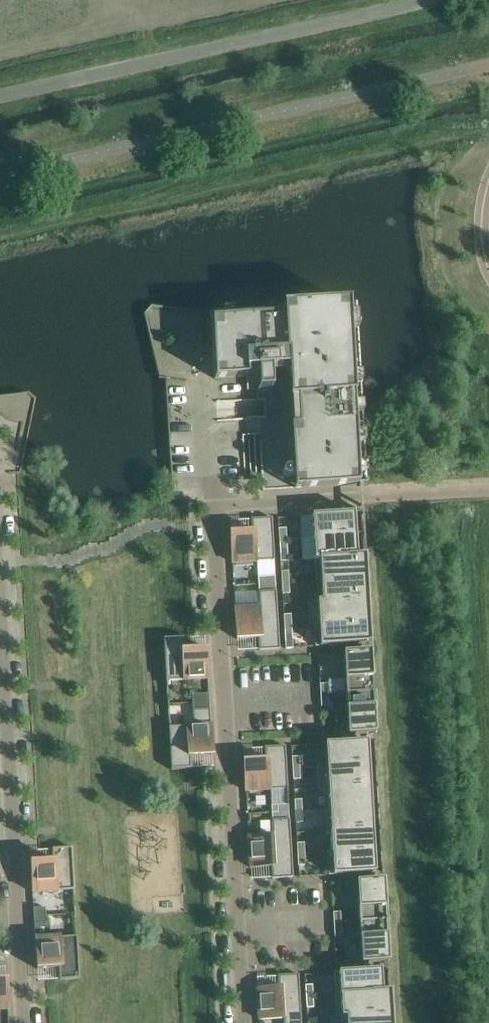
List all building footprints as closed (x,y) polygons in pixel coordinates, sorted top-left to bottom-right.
[(256,376),(257,392),(272,391),(272,377),(288,376),(288,369),(290,369),(289,368),(295,367),(302,488),(367,484),(365,446),(367,446),(367,444),(365,444),(364,438),(366,437),(366,435),(364,435),(364,429),(366,429),(366,426),(363,426),(355,303),(252,309),(252,307),(249,307),(249,309),(243,309),(243,307),(240,307),(240,309),(234,310),(234,308),(232,308),(231,310),(211,311),(215,379),(247,377),(247,370),(257,370),(257,376),(256,376)] [(355,535),(354,513),(312,515),(313,537),(355,535)] [(274,560),(272,518),(252,519),(252,531),(231,532),(232,563),(274,560)] [(286,528),(279,528),(280,540),(287,539),(286,528)] [(357,557),(357,556),(355,535),(313,537),(315,559),(357,557)] [(288,551),(287,539),(280,540),(280,551),(288,551)] [(365,556),(364,556),(357,556),(357,557),(315,559),(316,582),(321,582),(320,581),(366,578),(365,556)] [(259,584),(276,583),(275,576),(258,577),(259,584)] [(359,601),(368,600),(366,578),(320,581),(321,582),(322,601),(322,603),(359,600),(359,601)] [(259,592),(276,591),(276,583),(259,584),(259,592)] [(237,639),(259,638),(259,650),(279,649),(276,591),(259,592),(260,607),(235,609),(237,639)] [(368,600),(359,601),(359,600),(322,603),(322,601),(308,602),(310,625),(314,625),(361,622),(369,622),(368,600)] [(369,622),(361,622),(314,625),(315,647),(370,644),(369,622)] [(286,648),(293,648),(292,626),(285,626),(286,648)] [(208,679),(206,648),(185,650),(184,637),(164,638),(166,681),(208,679)] [(343,653),(346,694),(373,692),(371,651),(343,653)] [(346,694),(348,735),(375,733),(373,692),(346,694)] [(192,695),(193,703),(209,702),(209,694),(192,695)] [(209,702),(193,703),(193,710),(210,709),(209,702)] [(171,770),(191,769),(191,756),(213,755),(210,709),(193,710),(194,725),(169,727),(171,770)] [(369,763),(367,741),(325,744),(327,765),(327,766),(369,763)] [(266,759),(244,761),(246,791),(288,789),(285,746),(265,747),(266,759)] [(293,768),(300,768),(299,756),(292,757),(293,768)] [(370,785),(369,763),(327,766),(327,765),(318,766),(319,789),(323,789),(323,788),(370,785)] [(293,768),(293,779),(301,779),(300,768),(293,768)] [(371,807),(370,785),(323,788),(323,789),(325,809),(325,810),(371,807)] [(372,829),(371,807),(325,810),(325,809),(320,809),(322,832),(331,832),(330,831),(372,829)] [(278,812),(272,813),(272,820),(289,819),(289,812),(278,812)] [(273,879),(293,877),(289,819),(272,820),(273,836),(248,837),(250,867),(272,866),(273,879)] [(374,851),(372,829),(330,831),(331,832),(332,851),(332,853),(374,851)] [(31,862),(33,893),(74,891),(72,848),(52,849),(53,861),(31,862)] [(375,872),(374,851),(332,853),(332,851),(327,852),(329,875),(375,872)] [(384,880),(357,881),(359,922),(386,920),(384,880)] [(45,908),(33,908),(34,916),(46,915),(45,908)] [(46,915),(34,916),(34,924),(46,923),(46,915)] [(389,961),(386,920),(359,922),(361,963),(389,961)] [(35,939),(36,958),(37,969),(59,968),(59,980),(80,979),(77,936),(35,939)] [(382,992),(382,991),(381,970),(334,972),(335,994),(382,992)] [(298,974),(278,975),(279,988),(257,989),(259,1019),(284,1018),(284,1022),(301,1022),(298,974)] [(8,1009),(6,978),(0,979),(0,1009),(8,1009)] [(382,991),(382,992),(335,994),(337,1017),(341,1017),(341,1016),(383,1013),(392,1012),(390,991),(382,991)] [(342,1022),(392,1022),(392,1012),(383,1013),(341,1016),(341,1017),(342,1022)]
